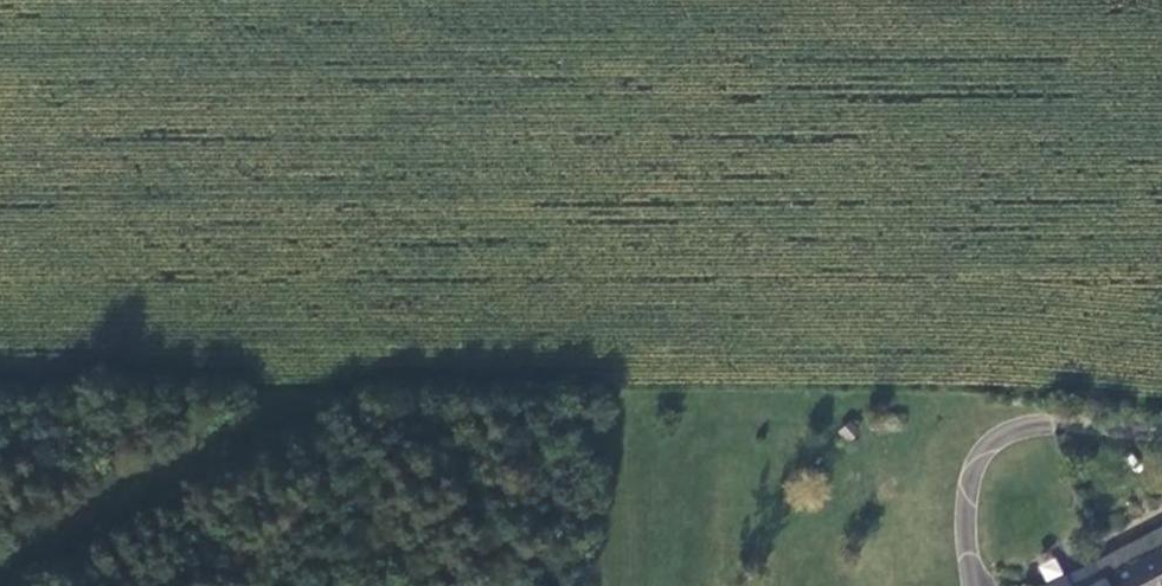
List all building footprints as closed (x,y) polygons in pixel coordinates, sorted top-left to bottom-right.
[(1092,562),(1107,585),(1161,585),(1161,526),(1092,562)] [(1092,562),(1038,585),(1107,585),(1092,562)]
